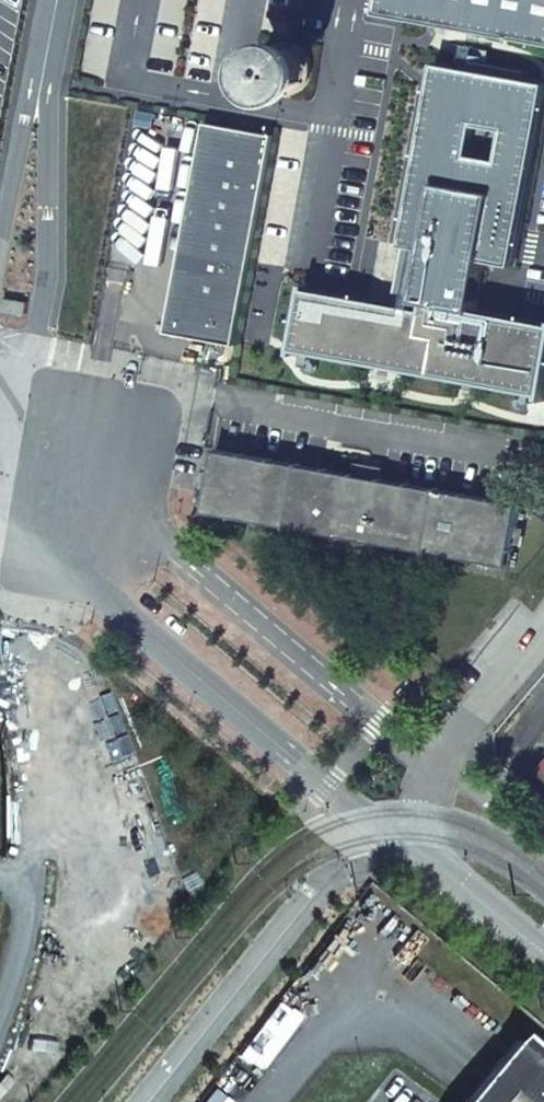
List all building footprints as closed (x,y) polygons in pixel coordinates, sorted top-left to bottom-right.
[(378,13),(543,44),(543,0),(380,0),(378,13)] [(319,64),(314,54),(312,50),(308,46),(300,40),(295,39),(289,38),(279,39),(274,40),(265,46),(258,54),(256,59),(254,69),(255,79),(260,89),(263,93),(272,99),(281,103),(292,102),(302,99),(310,93),(314,89),(318,79),(319,69),(319,64)] [(404,242),(513,262),(543,102),(543,83),(438,63),(404,242)] [(189,221),(167,333),(172,334),(236,346),(243,309),(249,281),(275,137),(207,124),(207,128),(189,221)] [(543,395),(543,323),(477,310),(486,259),(425,248),(415,300),(427,302),(426,310),(307,290),(296,351),(543,395)] [(222,449),(211,511),(515,564),(526,502),(222,449)] [(517,1050),(474,1101),(543,1101),(543,1071),(517,1050)]
